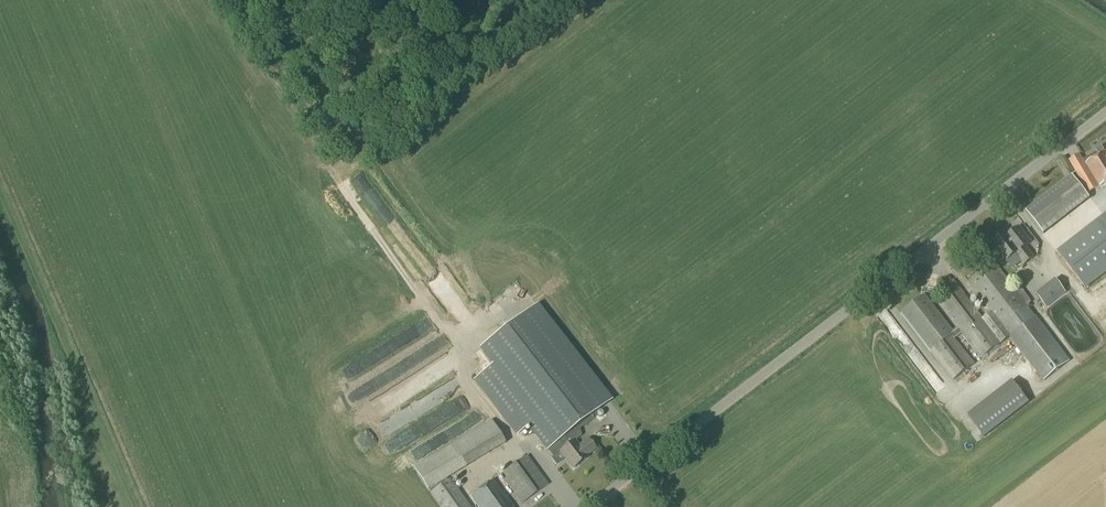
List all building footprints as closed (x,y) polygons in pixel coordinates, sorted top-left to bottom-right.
[(1075,170),(1088,193),(1089,193),(1105,183),(1105,151),(1075,170)] [(1091,283),(1105,271),(1105,213),(1057,251),(1085,287),(1091,283)] [(1007,236),(1004,232),(991,242),(1006,261),(1016,254),(1019,258),(1025,266),(1034,259),(1025,247),(1031,243),(1019,227),(1007,236)] [(962,334),(970,345),(972,347),(981,359),(993,350),(1005,341),(1009,337),(1035,371),(1043,382),(1069,362),(1061,351),(1035,317),(1018,295),(1023,291),(1018,285),(1013,288),(994,263),(968,282),(991,312),(982,319),(959,289),(953,280),(944,287),(950,296),(939,304),(957,328),(953,332),(925,295),(901,313),(953,380),(973,365),(963,351),(954,340),(962,334)] [(1054,274),(1036,287),(1038,291),(1056,277),(1054,274)] [(1046,309),(1066,294),(1056,279),(1036,294),(1046,309)] [(1105,304),(1105,282),(1091,293),(1101,308),(1105,304)] [(483,373),(474,380),(516,435),(527,426),(546,451),(572,431),(609,403),(535,308),(471,357),(483,373)] [(892,330),(900,324),(892,313),(884,319),(892,330)] [(372,398),(411,373),(402,358),(363,383),(372,398)] [(458,388),(396,417),(402,428),(406,426),(411,435),(468,408),(458,388)] [(427,482),(507,443),(496,421),(416,459),(427,482)] [(595,449),(589,440),(579,447),(574,441),(560,452),(565,458),(566,458),(574,468),(587,458),(586,456),(595,449)] [(521,505),(525,501),(548,485),(527,456),(522,460),(500,476),(521,505)] [(477,479),(488,474),(485,466),(474,471),(477,479)] [(469,506),(450,480),(431,494),(440,506),(470,506),(469,506)] [(494,480),(471,497),(479,506),(513,506),(494,480)]
